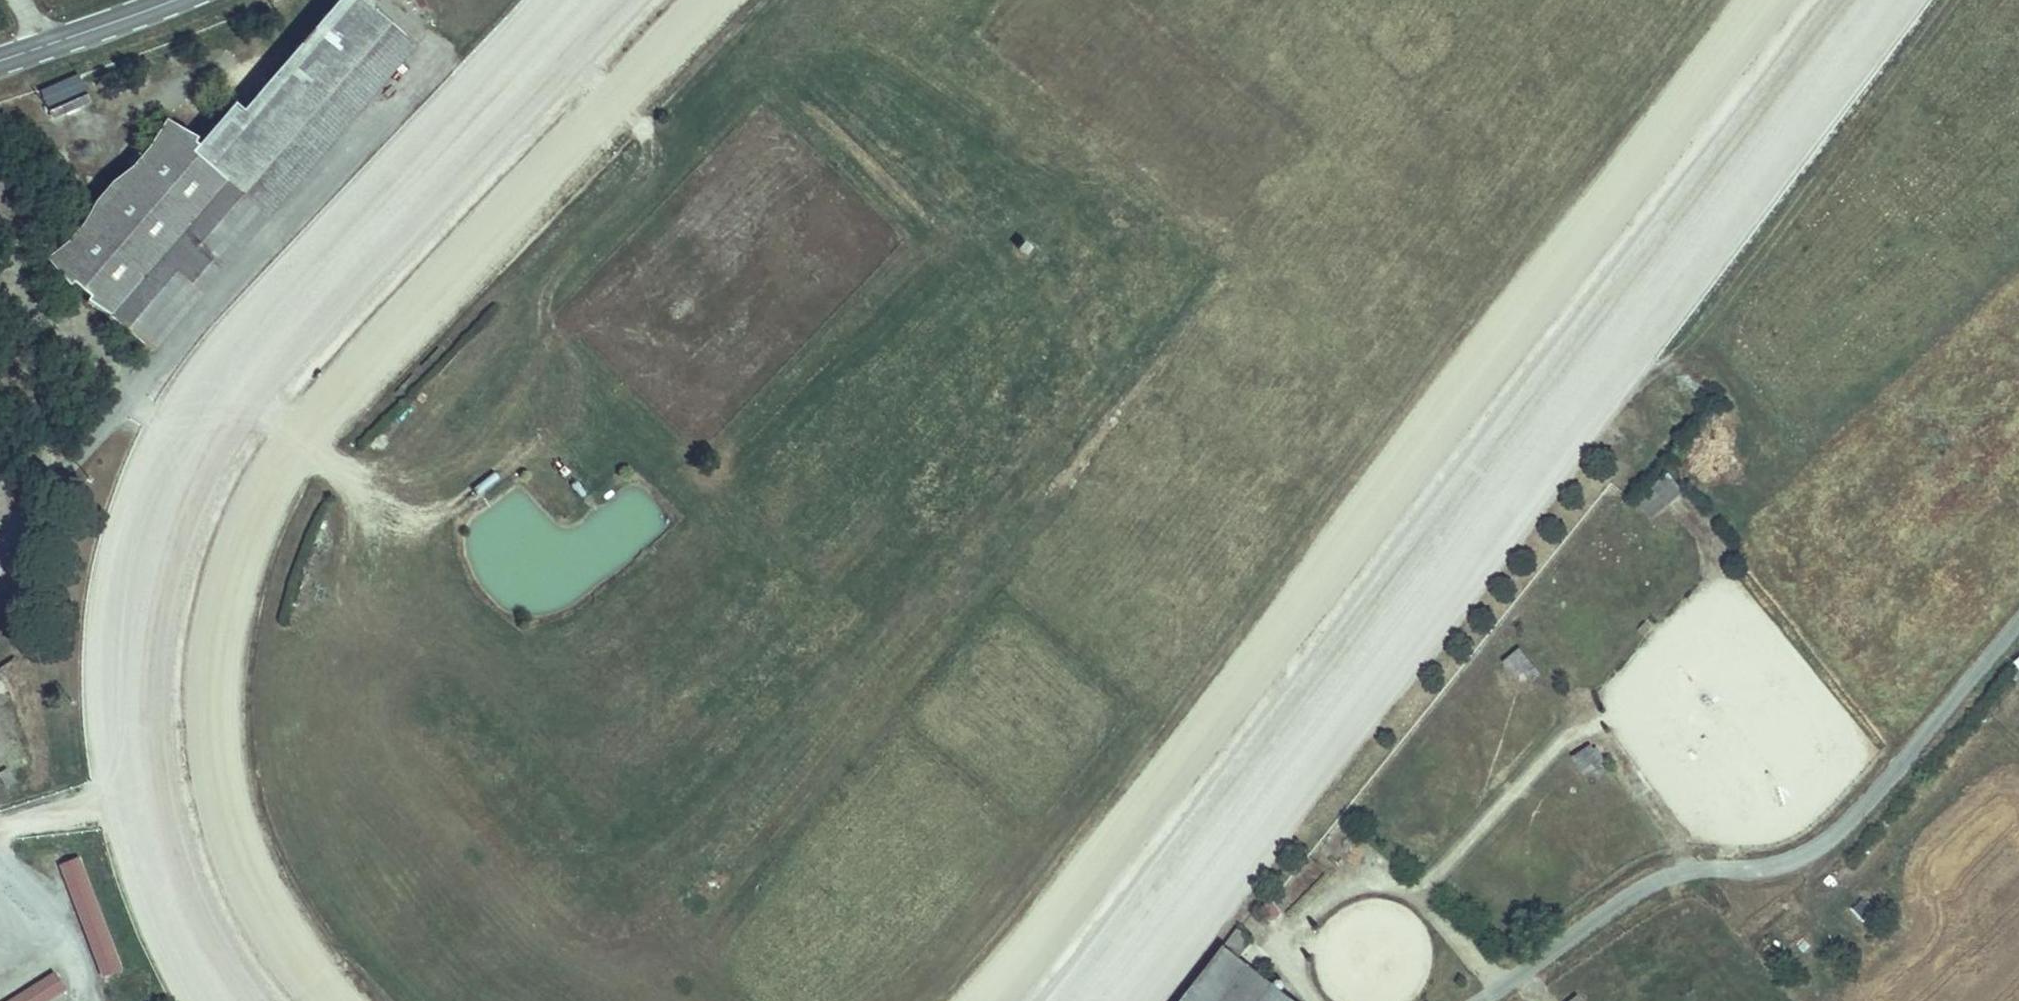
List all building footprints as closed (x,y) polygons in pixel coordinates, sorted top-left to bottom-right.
[(171,307),(228,239),(396,37),(352,0),(325,0),(233,109),(222,101),(186,144),(167,128),(161,124),(76,225),(40,269),(135,349),(161,332),(162,329),(171,307)] [(44,111),(83,99),(72,68),(33,82),(44,111)] [(1524,683),(1538,674),(1521,648),(1507,658),(1524,683)] [(1574,755),(1583,773),(1602,764),(1593,746),(1574,755)] [(60,861),(90,978),(116,972),(85,854),(60,861)] [(1244,956),(1257,940),(1242,928),(1230,945),(1244,956)] [(1230,945),(1188,1000),(1304,1000),(1244,956),(1230,945)]
